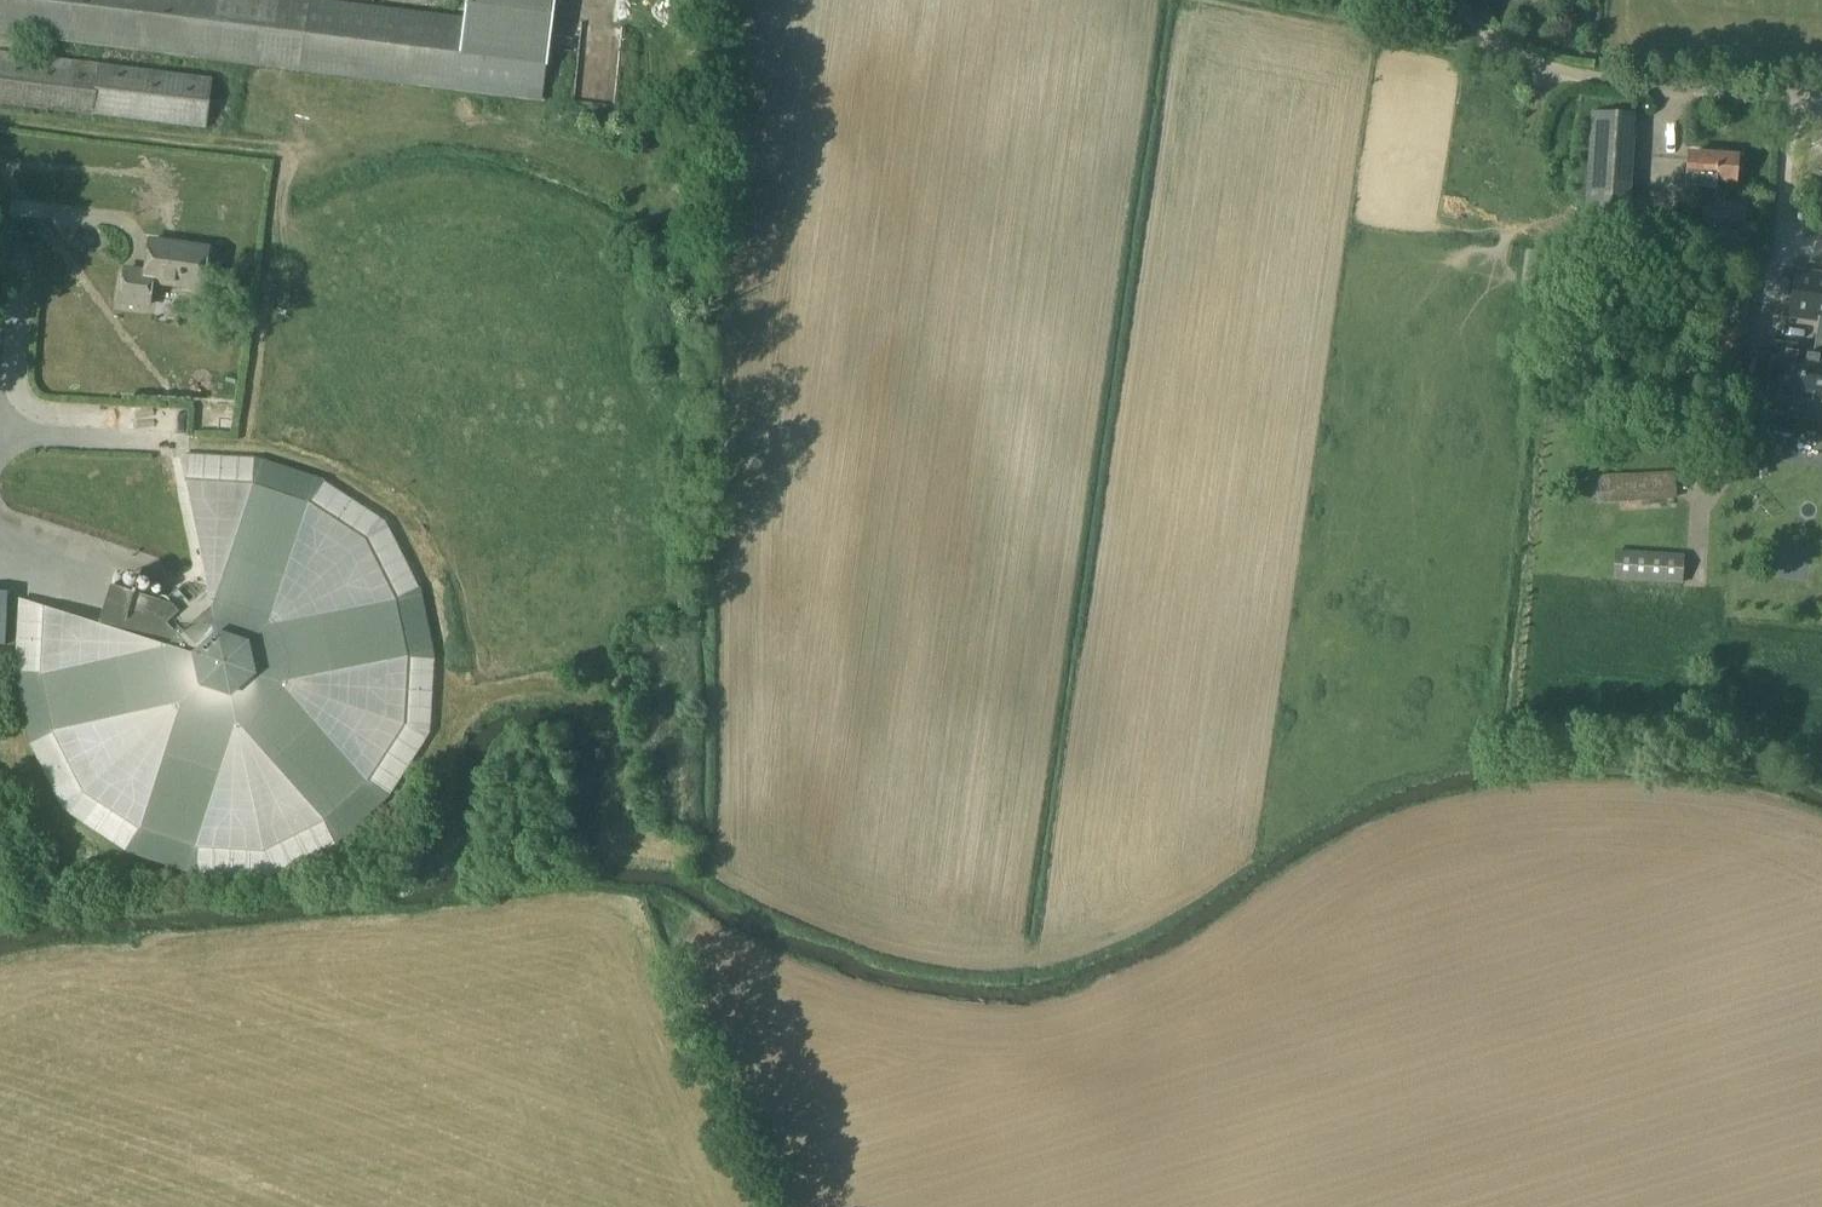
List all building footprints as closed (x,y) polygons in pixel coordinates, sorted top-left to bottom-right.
[(546,0),(0,0),(0,37),(317,71),(320,45),(378,51),(374,85),(535,102),(546,0)] [(22,120),(26,93),(38,95),(35,119),(47,121),(51,93),(7,87),(6,99),(0,98),(0,117),(22,120)] [(1628,214),(1633,114),(1588,111),(1582,212),(1628,214)] [(1686,187),(1684,187),(1683,195),(1684,195),(1684,200),(1702,201),(1703,192),(1701,192),(1701,188),(1715,189),(1715,180),(1736,182),(1737,157),(1688,153),(1686,187)] [(1708,229),(1705,258),(1723,259),(1723,251),(1729,251),(1749,253),(1751,232),(1708,229)] [(152,282),(203,289),(208,248),(150,240),(146,272),(125,269),(121,301),(149,305),(152,282)] [(1768,402),(1821,410),(1821,274),(1796,270),(1789,317),(1818,321),(1814,350),(1776,344),(1768,402)] [(1675,472),(1596,477),(1598,503),(1605,503),(1676,498),(1675,472)] [(253,486),(185,481),(207,586),(189,602),(177,589),(163,602),(111,585),(98,624),(45,606),(42,674),(54,731),(85,791),(141,827),(196,846),(263,850),(322,819),(366,780),(403,724),(407,658),(395,601),(364,541),(308,504),(253,486)] [(1681,556),(1618,552),(1616,580),(1679,583),(1681,556)]
